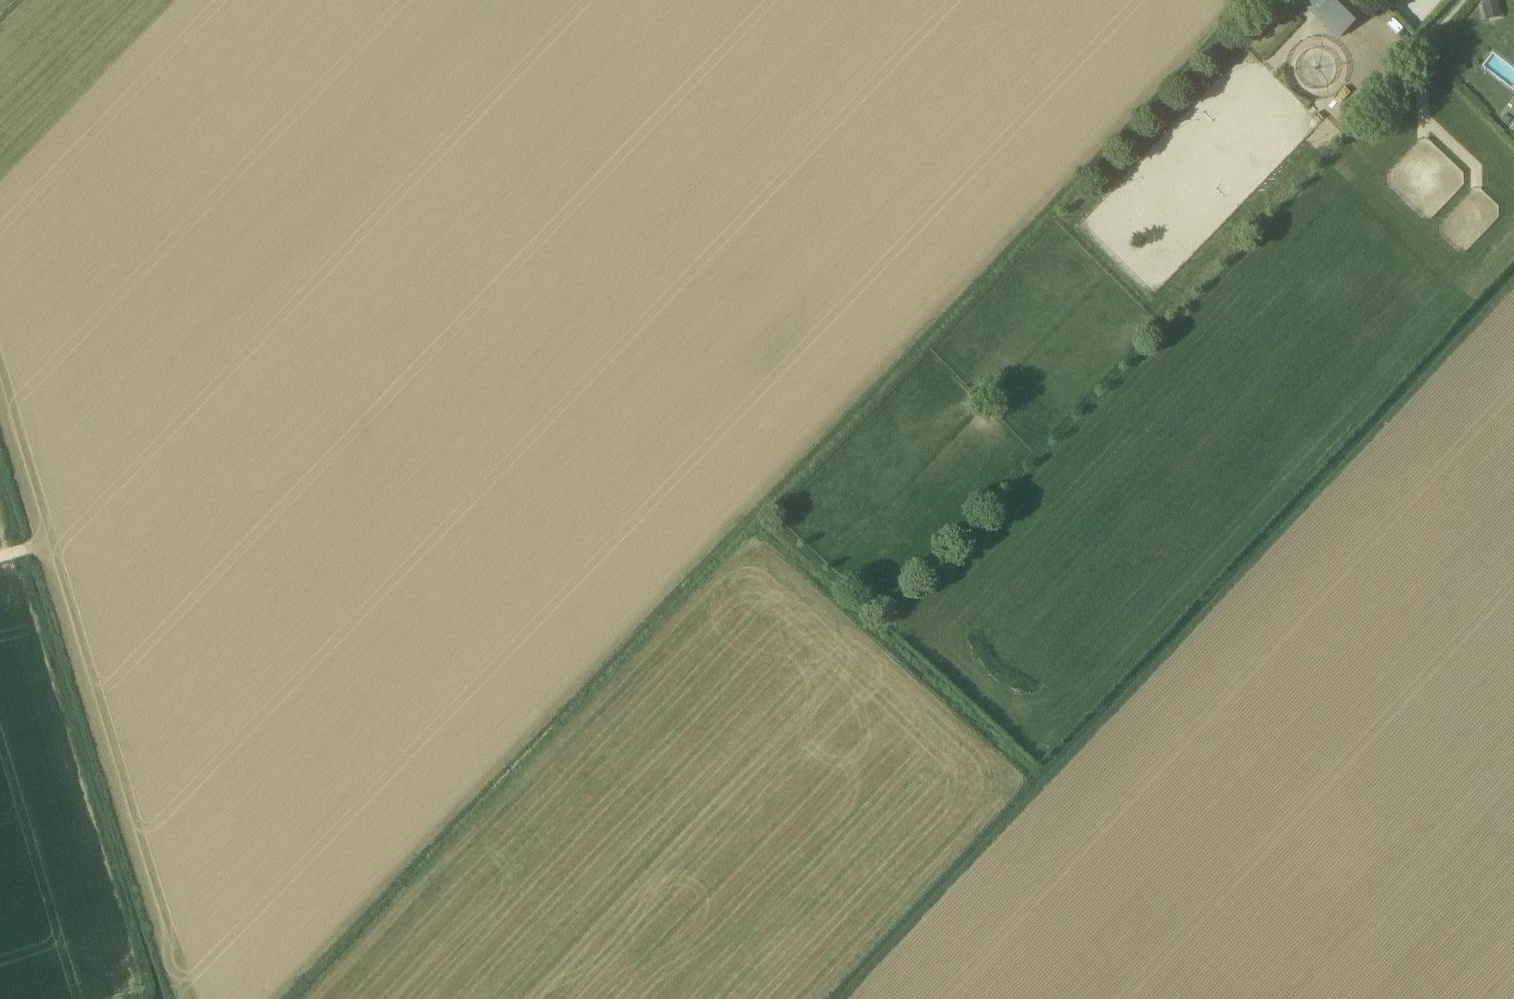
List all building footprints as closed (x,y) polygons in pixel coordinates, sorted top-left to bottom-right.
[(1338,39),(1370,7),(1363,0),(1298,0),(1338,39)] [(1482,4),(1486,18),(1499,15),(1496,1),(1482,4)]
